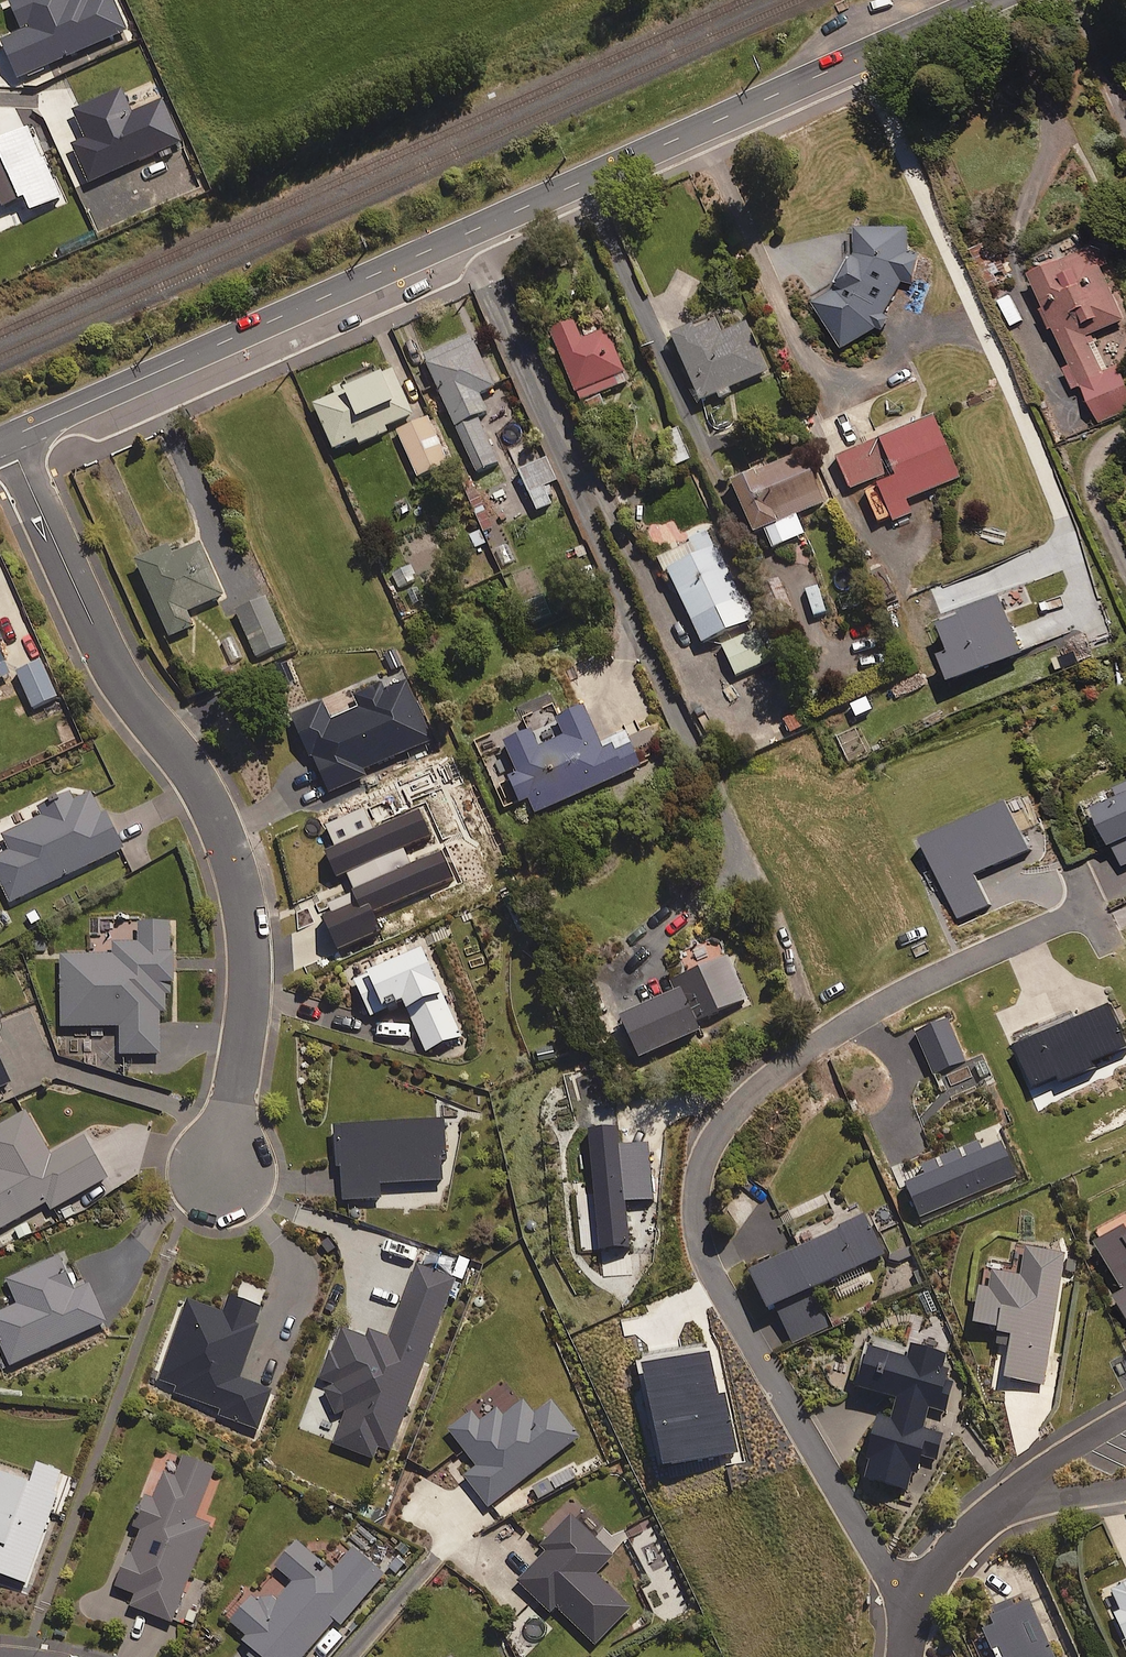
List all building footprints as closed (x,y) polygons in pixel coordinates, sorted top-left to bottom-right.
[(847,352),(879,332),(886,333),(893,321),(887,314),(904,285),(918,286),(922,255),(911,254),(914,233),(863,231),(859,256),(857,274),(846,287),(817,305),(847,352)] [(1102,248),(1033,277),(1072,367),(1065,371),(1073,388),(1083,384),(1100,423),(1125,412),(1125,381),(1119,365),(1105,372),(1090,337),(1125,322),(1125,316),(1105,267),(1109,265),(1102,248)] [(721,403),(734,398),(731,392),(768,375),(746,325),(723,336),(717,323),(695,332),(693,328),(672,338),(702,405),(718,397),(721,403)] [(583,343),(576,326),(551,337),(579,405),(629,383),(608,332),(583,343)] [(498,388),(474,336),(424,359),(477,475),(498,465),(478,419),(487,415),(479,397),(498,388)] [(413,416),(392,370),(379,376),(377,371),(335,390),(339,398),(315,409),(335,454),(359,443),(360,446),(388,434),(386,428),(413,416)] [(398,434),(418,479),(452,464),(432,419),(398,434)] [(959,479),(934,419),(837,460),(850,492),(877,481),(895,523),(912,516),(906,502),(959,479)] [(690,462),(680,435),(663,442),(673,469),(690,462)] [(825,503),(802,454),(733,486),(756,535),(765,531),(774,550),(805,535),(796,517),(825,503)] [(556,483),(547,462),(520,473),(538,513),(553,506),(546,488),(556,483)] [(755,622),(709,532),(690,542),(699,559),(668,574),(705,647),(755,622)] [(173,558),(170,551),(138,564),(169,640),(194,630),(187,614),(224,598),(202,546),(173,558)] [(392,573),(396,589),(415,583),(410,568),(392,573)] [(237,615),(257,658),(287,644),(267,601),(237,615)] [(967,621),(947,629),(958,655),(946,660),(956,685),(1027,656),(1004,601),(965,617),(967,621)] [(772,661),(758,631),(722,648),(736,678),(772,661)] [(10,678),(0,656),(0,682),(10,678)] [(16,675),(32,711),(57,700),(42,664),(16,675)] [(386,692),(381,681),(352,695),(360,711),(332,725),(323,706),(293,720),(330,796),(367,778),(365,773),(432,740),(404,683),(386,692)] [(533,735),(506,747),(519,775),(501,783),(511,807),(527,800),(535,818),(641,770),(626,736),(601,747),(585,711),(558,723),(566,740),(540,751),(533,735)] [(1117,791),(1121,801),(1099,811),(1125,868),(1125,867),(1125,787),(1117,791)] [(40,808),(45,817),(1,838),(9,854),(0,858),(0,883),(11,905),(121,853),(94,794),(75,803),(71,794),(40,808)] [(176,958),(173,958),(172,925),(138,926),(138,914),(88,915),(89,954),(62,954),(63,1030),(121,1029),(122,1057),(162,1057),(161,1014),(168,1014),(167,998),(173,998),(173,986),(176,986),(176,958)] [(410,959),(402,941),(370,955),(378,973),(353,984),(369,1021),(387,1013),(390,1018),(400,1014),(398,1008),(405,1005),(427,1054),(461,1039),(423,953),(410,959)] [(622,1021),(641,1062),(701,1034),(697,1025),(747,1002),(728,961),(673,987),(677,995),(622,1021)] [(1114,1009),(1022,1050),(1039,1090),(1065,1079),(1067,1084),(1099,1070),(1097,1065),(1125,1052),(1125,1037),(1114,1009)] [(918,1036),(935,1076),(965,1063),(947,1023),(918,1036)] [(10,1086),(0,1063),(0,1091),(10,1086)] [(48,1205),(52,1212),(109,1181),(86,1140),(51,1159),(26,1114),(0,1129),(0,1232),(48,1205)] [(451,1172),(448,1131),(441,1131),(441,1123),(336,1130),(338,1169),(342,1169),(344,1203),(384,1200),(383,1187),(444,1183),(444,1173),(451,1172)] [(907,1188),(921,1220),(1016,1177),(1001,1145),(907,1188)] [(751,1279),(772,1318),(884,1258),(864,1219),(751,1279)] [(1103,1248),(1125,1292),(1125,1236),(1103,1248)] [(460,1260),(431,1250),(427,1261),(456,1271),(460,1260)] [(978,1329),(1000,1333),(999,1341),(1013,1343),(1007,1382),(1046,1387),(1065,1257),(1028,1251),(1023,1280),(986,1275),(978,1329)] [(60,1259),(8,1282),(19,1307),(0,1315),(0,1342),(11,1367),(107,1325),(91,1287),(76,1294),(60,1259)] [(392,1454),(449,1300),(455,1303),(462,1285),(417,1268),(390,1341),(369,1333),(366,1341),(341,1331),(322,1382),(332,1386),(330,1393),(352,1401),(335,1447),(375,1462),(380,1450),(392,1454)] [(271,1393),(239,1381),(264,1313),(231,1300),(224,1317),(188,1304),(157,1386),(223,1411),(222,1415),(257,1429),(271,1393)] [(943,1367),(946,1357),(913,1350),(910,1363),(870,1355),(862,1396),(900,1403),(895,1426),(880,1423),(868,1486),(908,1494),(912,1473),(921,1475),(925,1459),(939,1461),(944,1437),(924,1433),(929,1411),(948,1415),(954,1384),(946,1382),(949,1368),(943,1367)] [(534,1417),(524,1404),(503,1420),(496,1411),(479,1424),(472,1416),(450,1433),(478,1469),(466,1479),(490,1510),(581,1438),(552,1402),(534,1417)] [(216,1473),(184,1460),(176,1480),(162,1475),(117,1590),(137,1598),(132,1611),(173,1626),(211,1529),(196,1523),(216,1473)] [(0,1477),(0,1578),(26,1587),(58,1497),(71,1502),(78,1482),(39,1468),(32,1488),(0,1477)] [(613,1560),(571,1519),(541,1549),(547,1555),(519,1584),(550,1615),(556,1609),(595,1647),(630,1611),(596,1577),(613,1560)] [(298,1545),(276,1569),(295,1585),(277,1607),(260,1592),(232,1625),(249,1640),(242,1647),(254,1656),(306,1656),(335,1623),(342,1628),(384,1579),(352,1551),(332,1574),(298,1545)] [(1112,1593),(1121,1610),(1111,1615),(1125,1643),(1125,1586),(1112,1593)] [(1029,1602),(992,1618),(997,1631),(987,1635),(996,1656),(1054,1656),(1029,1602)]
